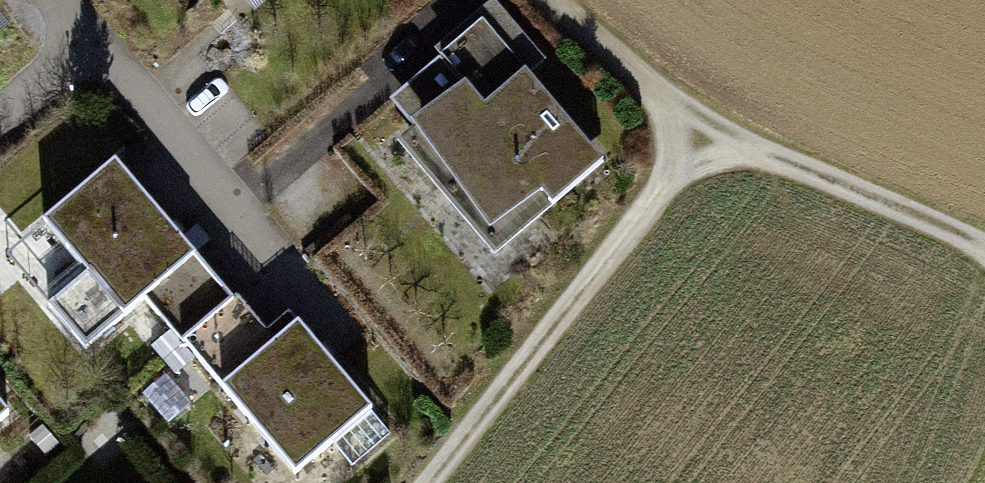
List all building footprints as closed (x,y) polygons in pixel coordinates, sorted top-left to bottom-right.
[(499,9),(408,87),(431,114),(413,129),(435,154),(437,152),(471,191),(455,205),(489,245),(544,198),(553,208),(604,165),(528,76),(544,62),(499,9)] [(116,163),(44,223),(87,274),(49,306),(86,350),(145,300),(183,345),(185,342),(234,302),(116,163)] [(234,302),(185,342),(296,475),(333,445),(351,467),(391,435),(299,324),(276,343),(239,298),(234,302)] [(8,415),(0,405),(0,422),(8,415)]
